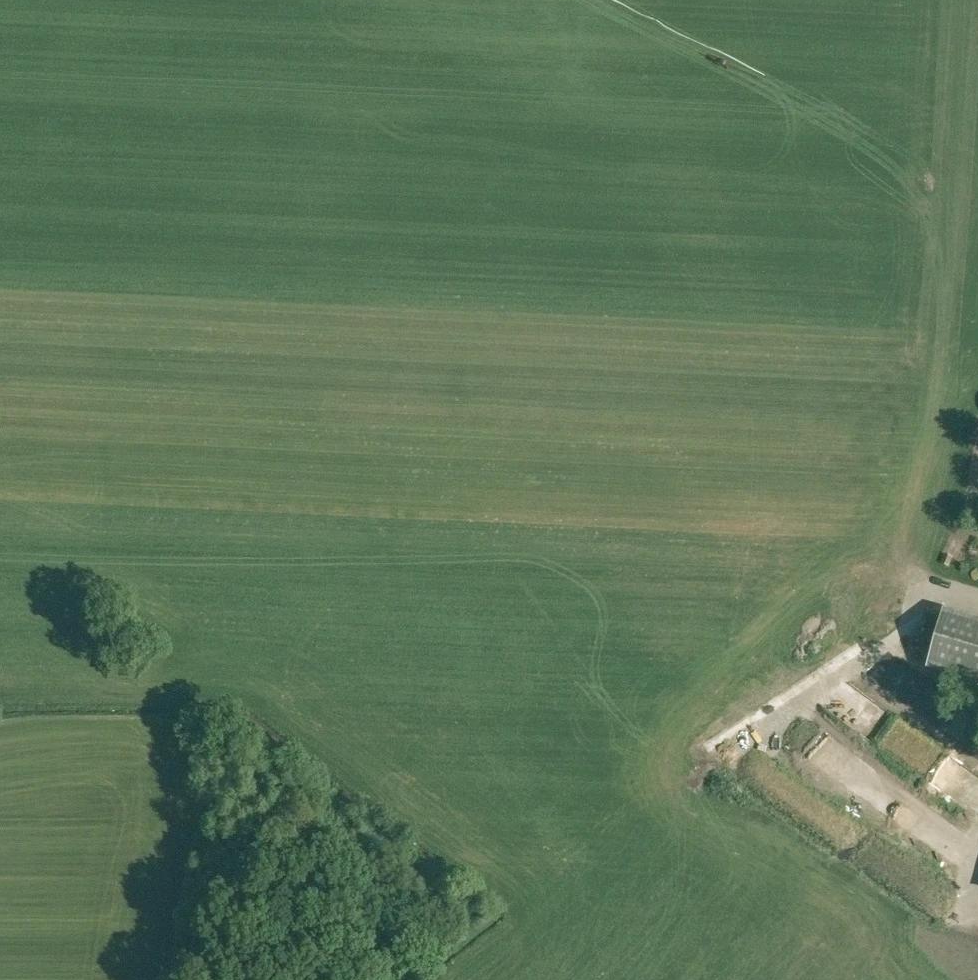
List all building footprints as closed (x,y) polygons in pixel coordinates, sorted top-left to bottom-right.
[(944,609),(927,666),(977,681),(977,619),(944,609)] [(864,730),(907,749),(910,743),(899,739),(910,714),(850,688),(843,705),(870,717),(864,730)] [(956,757),(940,782),(977,806),(977,771),(956,757)] [(930,878),(918,891),(938,910),(950,897),(930,878)]
